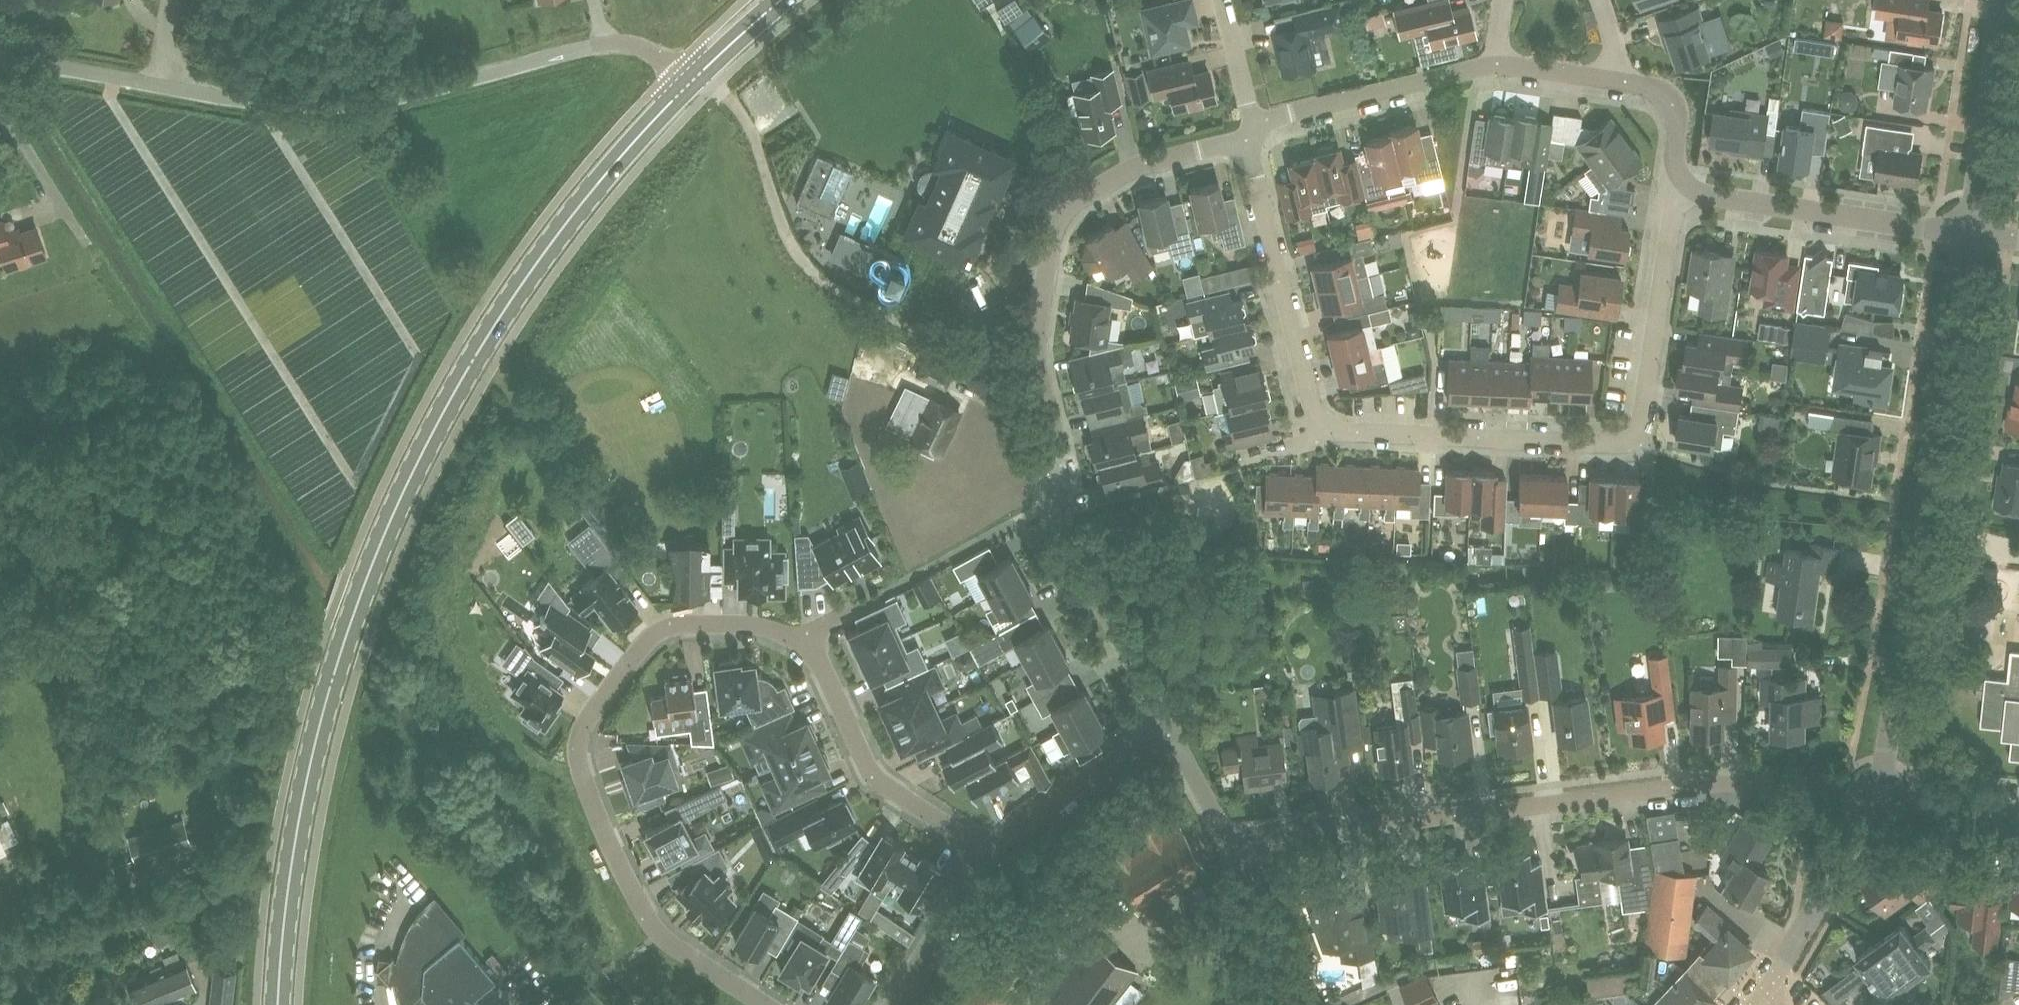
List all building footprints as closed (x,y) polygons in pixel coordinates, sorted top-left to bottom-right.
[(1186,26),(1200,23),(1194,0),(1181,0),(1142,9),(1153,53),(1190,44),(1186,26)] [(1432,44),(1475,34),(1468,6),(1451,11),(1448,0),(1436,0),(1395,10),(1401,35),(1413,32),(1421,63),(1436,60),(1432,44)] [(1877,17),(1888,18),(1885,38),(1906,41),(1907,35),(1940,40),(1944,10),(1929,8),(1930,0),(1880,0),(1877,17)] [(1327,46),(1324,31),(1344,26),(1342,15),(1339,4),(1326,8),(1325,5),(1294,12),(1297,26),(1278,30),(1274,31),(1284,74),(1292,72),(1293,74),(1297,76),(1305,74),(1308,70),(1307,68),(1315,66),(1315,65),(1311,50),(1323,47),(1327,46)] [(1680,64),(1709,54),(1704,38),(1709,37),(1699,7),(1660,20),(1667,40),(1671,38),(1680,64)] [(1367,27),(1386,23),(1383,11),(1364,16),(1367,27)] [(1032,52),(1051,36),(1033,13),(1013,29),(1032,52)] [(1933,82),(1935,67),(1913,64),(1916,51),(1892,47),(1890,61),(1900,62),(1896,86),(1898,87),(1895,103),(1927,108),(1931,81),(1933,82)] [(1216,99),(1211,79),(1209,68),(1193,72),(1190,60),(1149,70),(1155,96),(1171,92),(1175,108),(1216,99)] [(1113,70),(1093,75),(1097,88),(1066,96),(1071,115),(1080,113),(1086,137),(1114,130),(1108,104),(1120,101),(1113,70)] [(1143,70),(1125,74),(1131,102),(1149,98),(1143,70)] [(1763,153),(1766,131),(1776,132),(1780,109),(1769,107),(1768,114),(1733,109),(1732,113),(1717,111),(1713,141),(1739,145),(1738,150),(1763,153)] [(1809,166),(1811,152),(1814,135),(1828,137),(1832,111),(1804,107),(1801,126),(1787,124),(1782,162),(1809,166)] [(1507,165),(1515,114),(1514,114),(1514,118),(1490,114),(1487,137),(1473,135),(1470,159),(1507,165)] [(1552,122),(1538,120),(1539,118),(1515,114),(1507,165),(1508,165),(1508,159),(1545,165),(1552,122)] [(1593,163),(1626,139),(1613,121),(1608,120),(1591,133),(1586,126),(1581,125),(1582,116),(1566,114),(1562,140),(1578,143),(1593,163)] [(1893,145),(1896,126),(1868,122),(1863,151),(1880,153),(1877,177),(1918,183),(1922,152),(1896,149),(1893,145)] [(1421,181),(1443,175),(1436,147),(1436,146),(1422,149),(1418,133),(1416,124),(1391,130),(1400,167),(1417,163),(1421,181)] [(920,199),(906,232),(928,242),(929,246),(931,250),(934,252),(938,253),(942,252),(945,250),(968,260),(971,252),(975,251),(979,249),(981,246),(982,242),(981,238),(979,235),(982,227),(975,223),(978,217),(980,213),(983,212),(986,210),(988,207),(988,204),(988,200),(987,197),(988,193),(991,187),(999,190),(1002,182),(1006,182),(1009,179),(1012,176),(1013,172),(1012,168),(1010,165),(1013,157),(990,147),(990,143),(988,140),(984,137),(981,137),(977,137),(973,140),(951,130),(936,163),(944,166),(941,171),(937,169),(932,169),(927,170),(923,173),(920,177),(919,182),(919,187),(922,192),(925,195),(930,197),(928,202),(920,199)] [(1359,171),(1365,193),(1367,200),(1405,190),(1403,185),(1400,171),(1401,171),(1400,167),(1391,130),(1390,131),(1391,134),(1367,141),(1369,150),(1373,165),(1359,169),(1359,171)] [(1598,195),(1596,209),(1611,212),(1614,212),(1616,200),(1633,203),(1635,188),(1626,187),(1627,181),(1622,175),(1628,170),(1639,162),(1640,157),(1626,139),(1593,163),(1584,171),(1599,191),(1598,195)] [(1317,152),(1314,153),(1324,194),(1326,203),(1340,199),(1365,193),(1359,169),(1356,157),(1342,160),(1339,147),(1336,148),(1333,145),(1318,148),(1317,152)] [(817,153),(795,201),(831,216),(852,169),(817,153)] [(1326,203),(1324,194),(1314,153),(1313,153),(1314,157),(1290,163),(1293,178),(1279,181),(1288,216),(1312,210),(1326,207),(1325,203),(1326,203)] [(1200,226),(1209,224),(1212,238),(1222,236),(1225,248),(1246,243),(1239,211),(1227,214),(1219,182),(1191,189),(1200,226)] [(1140,202),(1149,239),(1152,252),(1170,248),(1172,258),(1195,252),(1187,217),(1172,220),(1166,195),(1140,202)] [(1611,212),(1596,209),(1576,206),(1572,233),(1590,236),(1588,250),(1625,256),(1629,228),(1609,225),(1611,212)] [(46,255),(37,227),(13,234),(12,231),(7,233),(3,220),(0,221),(0,248),(1,247),(8,267),(46,255)] [(1091,270),(1103,263),(1108,273),(1127,262),(1134,276),(1152,266),(1126,221),(1114,228),(1112,224),(1088,238),(1091,243),(1088,245),(1084,259),(1091,270)] [(831,252),(867,269),(875,250),(839,234),(831,252)] [(1316,249),(1313,236),(1296,240),(1300,253),(1314,249),(1316,249)] [(1368,274),(1364,253),(1374,251),(1371,236),(1337,244),(1341,258),(1312,265),(1318,286),(1356,277),(1368,274)] [(1727,314),(1736,254),(1696,248),(1690,287),(1704,289),(1701,310),(1727,314)] [(1826,313),(1834,257),(1829,257),(1823,249),(1815,254),(1806,253),(1798,308),(1802,309),(1805,313),(1809,310),(1826,313)] [(1765,289),(1763,303),(1793,308),(1800,263),(1787,262),(1788,254),(1758,250),(1753,287),(1765,289)] [(1860,277),(1856,301),(1902,308),(1904,294),(1901,293),(1904,275),(1873,271),(1874,263),(1850,259),(1848,275),(1860,277)] [(1560,283),(1557,308),(1616,317),(1622,278),(1581,272),(1579,286),(1560,283)] [(1318,286),(1318,289),(1313,291),(1317,305),(1322,304),(1323,308),(1351,301),(1355,314),(1369,311),(1388,306),(1384,292),(1374,294),(1371,285),(1371,286),(1368,274),(1356,277),(1318,286)] [(1102,302),(1084,299),(1078,298),(1072,338),(1092,340),(1092,337),(1104,338),(1109,305),(1131,308),(1133,296),(1104,286),(1102,302)] [(1196,335),(1211,332),(1210,331),(1249,321),(1245,322),(1243,313),(1245,310),(1244,305),(1241,304),(1240,299),(1232,301),(1229,289),(1187,300),(1196,335)] [(1463,305),(1462,319),(1472,319),(1472,315),(1473,306),(1463,305)] [(1492,320),(1492,306),(1473,306),(1472,315),(1483,315),(1482,320),(1492,320)] [(1501,307),(1492,306),(1492,320),(1501,321),(1501,307)] [(1524,308),(1523,323),(1532,323),(1533,309),(1524,308)] [(1533,309),(1532,323),(1541,324),(1542,309),(1533,309)] [(1335,356),(1382,345),(1377,346),(1369,311),(1355,314),(1348,316),(1351,327),(1329,333),(1335,356)] [(1895,319),(1875,319),(1847,312),(1843,327),(1873,332),(1895,335),(1895,319)] [(1572,329),(1573,316),(1564,316),(1563,328),(1572,329)] [(1572,329),(1581,329),(1582,316),(1573,316),(1572,329)] [(1255,345),(1254,340),(1255,338),(1254,332),(1252,331),(1249,321),(1210,331),(1211,332),(1214,331),(1218,344),(1203,348),(1208,369),(1250,358),(1247,347),(1255,345)] [(1831,326),(1797,321),(1792,355),(1826,360),(1831,326)] [(1748,337),(1718,332),(1700,330),(1698,342),(1688,340),(1685,363),(1681,363),(1724,370),(1731,371),(1733,356),(1744,358),(1748,337)] [(1853,391),(1856,392),(1856,398),(1888,402),(1892,374),(1890,373),(1891,361),(1883,360),(1884,351),(1869,349),(1869,347),(1841,343),(1836,384),(1839,384),(1842,385),(1845,386),(1850,390),(1853,391)] [(1070,357),(1073,369),(1076,379),(1073,383),(1074,388),(1078,390),(1079,392),(1118,382),(1126,380),(1122,367),(1123,367),(1123,366),(1134,364),(1130,345),(1125,346),(1124,345),(1118,346),(1118,345),(1070,357)] [(1382,345),(1335,356),(1340,380),(1366,373),(1369,385),(1389,380),(1385,360),(1382,345)] [(1550,394),(1552,355),(1531,354),(1530,362),(1531,362),(1530,393),(1550,394)] [(1571,395),(1572,356),(1552,355),(1550,394),(1571,395)] [(1572,356),(1571,395),(1591,396),(1593,357),(1572,356)] [(1470,398),(1471,359),(1449,358),(1447,397),(1470,398)] [(1490,399),(1491,360),(1471,359),(1470,398),(1490,399)] [(1510,400),(1511,361),(1491,360),(1490,399),(1510,400)] [(1531,362),(1530,362),(1511,361),(1510,400),(1530,400),(1530,393),(1531,362)] [(1724,370),(1681,363),(1677,387),(1693,389),(1692,401),(1740,409),(1743,389),(1731,387),(1733,372),(1731,371),(1724,370)] [(1212,386),(1218,411),(1268,399),(1260,364),(1223,373),(1224,378),(1218,380),(1219,384),(1212,386)] [(1411,375),(1403,377),(1389,380),(1391,392),(1400,391),(1414,390),(1411,375)] [(1175,382),(1179,399),(1198,394),(1194,377),(1175,382)] [(1083,392),(1083,393),(1081,397),(1082,402),(1086,404),(1091,426),(1116,420),(1143,413),(1149,412),(1147,405),(1140,401),(1133,403),(1131,393),(1121,396),(1118,382),(1079,392),(1083,392)] [(907,386),(901,398),(905,400),(903,405),(917,412),(906,434),(912,436),(911,437),(922,442),(920,447),(934,454),(937,449),(940,451),(960,410),(931,397),(907,386)] [(2016,408),(2013,407),(2010,425),(2018,427),(2018,391),(2016,408)] [(1268,400),(1268,399),(1218,411),(1213,412),(1216,423),(1233,432),(1225,434),(1228,447),(1273,436),(1264,401),(1268,400)] [(1737,432),(1740,409),(1710,404),(1707,418),(1682,414),(1678,441),(1723,447),(1725,434),(1726,431),(1737,432)] [(1096,462),(1139,451),(1135,452),(1132,439),(1148,435),(1143,413),(1116,420),(1119,431),(1090,439),(1091,441),(1086,442),(1089,455),(1094,453),(1096,462)] [(1881,434),(1875,433),(1851,429),(1853,415),(1835,413),(1833,428),(1841,429),(1834,475),(1871,481),(1875,454),(1878,454),(1881,434)] [(1147,449),(1139,451),(1096,462),(1096,463),(1100,462),(1102,472),(1097,473),(1100,484),(1105,482),(1106,484),(1135,477),(1138,489),(1164,482),(1158,460),(1150,462),(1147,449)] [(2008,461),(2004,486),(1999,485),(1997,504),(2003,505),(2003,508),(2005,511),(2015,512),(2018,510),(2018,507),(2018,463),(2008,461)] [(1345,517),(1345,503),(1342,503),(1344,465),(1318,464),(1317,476),(1319,476),(1318,501),(1336,502),(1336,508),(1334,508),(1334,516),(1345,517)] [(1369,466),(1344,465),(1342,503),(1345,503),(1361,503),(1361,509),(1360,509),(1359,517),(1370,518),(1371,504),(1367,504),(1369,466)] [(1393,505),(1394,467),(1369,466),(1367,504),(1371,504),(1386,504),(1386,510),(1385,510),(1384,518),(1383,518),(1383,525),(1395,525),(1396,505),(1393,505)] [(1393,505),(1396,505),(1411,506),(1411,515),(1430,516),(1430,505),(1418,505),(1420,468),(1394,467),(1393,505)] [(1470,505),(1472,471),(1448,470),(1447,492),(1435,492),(1434,513),(1458,514),(1458,504),(1470,505)] [(1472,471),(1470,505),(1483,505),(1482,525),(1506,526),(1506,519),(1507,497),(1508,478),(1496,478),(1496,472),(1472,471)] [(1542,509),(1544,474),(1521,473),(1519,498),(1507,497),(1506,519),(1519,520),(1519,508),(1542,509)] [(1294,526),(1294,513),(1291,513),(1293,475),(1267,474),(1265,511),(1285,512),(1285,517),(1283,517),(1283,526),(1294,526)] [(1578,521),(1579,500),(1566,500),(1567,475),(1544,474),(1542,509),(1565,510),(1565,522),(1578,523),(1578,521)] [(1309,518),(1308,527),(1319,528),(1320,512),(1317,512),(1318,501),(1319,476),(1317,476),(1293,475),(1291,513),(1294,513),(1294,512),(1310,513),(1310,518),(1309,518)] [(1614,512),(1616,478),(1592,476),(1591,500),(1579,500),(1578,521),(1600,522),(1600,511),(1613,512),(1614,512)] [(1640,479),(1616,478),(1614,512),(1613,512),(1613,520),(1630,521),(1629,529),(1650,530),(1651,503),(1639,503),(1640,479)] [(735,509),(723,509),(723,533),(734,533),(735,509)] [(816,551),(806,557),(796,557),(798,585),(819,584),(830,577),(833,582),(861,567),(863,570),(880,561),(869,542),(873,540),(860,516),(839,527),(841,531),(813,546),(816,551)] [(601,563),(601,562),(613,553),(590,524),(578,533),(601,563)] [(672,562),(678,562),(678,577),(676,577),(672,596),(710,596),(710,546),(689,535),(668,546),(672,562)] [(727,548),(727,578),(739,578),(739,592),(765,592),(764,596),(784,596),(784,580),(788,580),(788,581),(789,581),(789,554),(788,554),(788,555),(784,555),(784,553),(768,553),(768,538),(737,538),(737,548),(727,548)] [(1839,571),(1842,547),(1812,543),(1811,552),(1788,549),(1786,563),(1770,560),(1767,579),(1782,581),(1778,614),(1814,619),(1821,569),(1839,571)] [(1012,556),(984,571),(973,552),(952,563),(960,578),(975,569),(989,594),(1022,576),(1012,556)] [(605,568),(595,576),(582,586),(584,588),(573,596),(584,611),(595,602),(603,612),(600,613),(609,625),(612,623),(614,626),(637,608),(626,594),(628,592),(621,584),(621,583),(619,585),(605,568)] [(990,618),(998,632),(1017,622),(1010,608),(1033,596),(1022,576),(989,594),(999,613),(990,618)] [(542,648),(577,673),(592,652),(589,649),(579,643),(589,628),(566,612),(563,610),(567,603),(559,591),(543,614),(535,625),(551,636),(542,648)] [(860,657),(901,638),(895,625),(906,620),(896,599),(870,611),(875,622),(851,633),(850,633),(849,634),(850,635),(851,638),(848,640),(854,654),(858,652),(860,657)] [(1017,622),(998,632),(970,648),(978,663),(1015,642),(1025,661),(1059,643),(1048,623),(1025,636),(1017,622)] [(896,668),(901,679),(903,678),(928,667),(918,645),(907,650),(901,638),(860,657),(862,661),(858,663),(865,677),(868,675),(870,678),(870,679),(870,680),(872,679),(896,668)] [(1541,695),(1536,651),(1534,651),(1535,653),(1533,653),(1532,641),(1513,643),(1515,655),(1517,655),(1522,698),(1541,695)] [(1752,665),(1792,665),(1792,646),(1765,646),(1763,646),(1763,642),(1748,641),(1747,682),(1750,682),(1751,664),(1752,665)] [(1059,643),(1025,661),(1036,681),(1070,662),(1059,643)] [(549,667),(534,657),(524,645),(524,646),(514,659),(518,662),(513,670),(522,677),(512,691),(527,702),(522,710),(525,713),(522,718),(537,728),(540,723),(544,726),(558,706),(554,704),(562,693),(555,688),(541,678),(549,667)] [(1477,663),(1474,664),(1472,648),(1456,650),(1457,666),(1462,702),(1482,699),(1477,663)] [(1536,651),(1541,695),(1563,693),(1558,649),(1536,651)] [(2012,650),(2009,677),(1986,675),(1986,677),(1978,676),(1976,695),(1984,696),(1981,724),(2003,726),(2002,736),(2012,737),(2010,756),(2018,757),(2018,650),(2012,650)] [(1671,684),(1672,684),(1668,654),(1649,656),(1653,687),(1671,684)] [(786,709),(777,688),(775,686),(774,684),(772,682),(770,681),(768,680),(765,678),(763,678),(760,677),(757,677),(755,677),(753,665),(739,667),(739,664),(735,664),(735,660),(719,662),(720,666),(716,667),(719,688),(715,689),(717,707),(750,703),(758,722),(786,709)] [(892,726),(933,707),(927,693),(943,686),(933,664),(928,667),(903,678),(901,679),(884,687),(889,698),(881,702),(892,726)] [(1736,711),(1737,666),(1721,666),(1721,686),(1693,686),(1692,734),(1723,734),(1723,711),(1736,711)] [(687,677),(686,671),(668,673),(669,679),(664,680),(666,695),(650,697),(653,721),(679,718),(680,731),(689,730),(691,743),(714,744),(709,703),(696,705),(692,677),(687,677)] [(1415,684),(1413,684),(1412,678),(1391,680),(1396,723),(1377,726),(1382,770),(1412,766),(1409,739),(1424,737),(1421,712),(1418,712),(1415,684)] [(1820,720),(1820,696),(1802,696),(1802,678),(1765,678),(1765,695),(1775,696),(1775,735),(1805,736),(1805,720),(1820,720)] [(1671,684),(1653,687),(1654,693),(1617,698),(1620,727),(1630,726),(1632,739),(1664,735),(1662,718),(1675,717),(1671,684)] [(1053,733),(1096,709),(1085,690),(1064,701),(1056,687),(1034,699),(1043,714),(1051,709),(1061,727),(1053,732),(1053,733)] [(1350,761),(1348,748),(1361,747),(1354,689),(1311,694),(1313,715),(1301,716),(1298,720),(1302,749),(1309,748),(1313,779),(1339,776),(1337,763),(1350,761)] [(1004,701),(1010,711),(1018,707),(1012,697),(1004,701)] [(1555,701),(1560,740),(1592,736),(1587,697),(1555,701)] [(1495,708),(1496,709),(1488,710),(1491,733),(1498,732),(1500,747),(1532,743),(1527,704),(1495,708)] [(939,721),(933,707),(892,726),(903,750),(911,746),(918,760),(936,751),(992,722),(966,736),(955,713),(939,721)] [(1467,712),(1436,715),(1435,708),(1421,710),(1421,712),(1424,737),(1425,742),(1439,740),(1441,755),(1473,751),(1467,712)] [(1096,709),(1053,733),(1064,752),(1072,748),(1080,762),(1103,748),(1096,735),(1106,729),(1096,709)] [(775,765),(816,746),(813,738),(816,737),(810,723),(807,725),(805,722),(795,727),(789,715),(742,736),(752,757),(768,750),(775,765)] [(996,762),(1031,743),(1031,742),(995,761),(988,748),(1002,741),(992,722),(936,751),(936,752),(946,747),(951,757),(941,763),(953,785),(965,778),(965,779),(996,762)] [(1246,788),(1288,782),(1282,743),(1259,746),(1258,736),(1236,739),(1237,749),(1224,751),(1226,768),(1244,766),(1246,788)] [(996,762),(965,779),(976,799),(1018,777),(1013,767),(1025,761),(1039,787),(1052,781),(1031,743),(996,762)] [(632,811),(664,800),(659,786),(676,780),(672,767),(676,765),(670,745),(632,744),(636,758),(625,762),(630,774),(620,778),(632,811)] [(816,746),(775,765),(782,780),(766,787),(775,808),(822,787),(816,775),(827,770),(826,767),(829,766),(823,752),(820,754),(816,746)] [(721,785),(691,797),(698,812),(728,796),(721,785)] [(796,809),(795,810),(769,823),(779,843),(809,828),(817,844),(825,839),(828,845),(841,838),(839,832),(853,825),(851,821),(855,819),(846,802),(843,804),(841,800),(821,810),(816,799),(796,809)] [(1675,821),(1674,815),(1674,812),(1647,815),(1656,868),(1684,872),(1675,821)] [(645,837),(653,853),(657,851),(663,863),(680,854),(684,861),(713,845),(706,831),(693,838),(681,814),(647,832),(648,835),(645,837)] [(1707,820),(1706,842),(1725,843),(1727,815),(1707,814),(1707,820)] [(1752,830),(1741,824),(1721,859),(1736,867),(1725,886),(1752,902),(1770,872),(1757,865),(1771,841),(1752,830)] [(179,849),(192,845),(186,828),(166,835),(164,830),(152,834),(154,839),(133,845),(138,861),(115,868),(119,882),(148,872),(149,875),(168,869),(163,854),(168,853),(170,858),(181,855),(179,849)] [(883,897),(893,881),(909,854),(900,849),(902,845),(882,833),(860,869),(879,881),(873,890),(883,897)] [(8,853),(0,838),(0,858),(8,853)] [(1630,860),(1628,845),(1628,839),(1596,843),(1596,844),(1594,844),(1592,840),(1582,845),(1579,846),(1580,847),(1572,851),(1582,872),(1583,876),(1576,877),(1576,878),(1577,878),(1580,903),(1603,900),(1600,876),(1619,873),(1623,909),(1650,906),(1653,877),(1650,857),(1630,860)] [(735,897),(728,890),(733,884),(720,871),(728,864),(719,847),(689,863),(694,874),(679,890),(691,902),(688,904),(698,914),(701,912),(713,923),(726,910),(724,908),(735,897)] [(1516,849),(1513,847),(1505,848),(1503,851),(1498,852),(1504,899),(1525,897),(1527,912),(1549,909),(1543,859),(1530,861),(1528,848),(1516,849)] [(859,858),(849,849),(820,884),(831,893),(859,858)] [(1920,902),(1946,883),(1935,867),(1923,876),(1904,850),(1861,880),(1886,914),(1914,894),(1920,902)] [(909,854),(893,881),(902,886),(899,893),(918,905),(920,902),(924,904),(935,886),(931,884),(940,869),(920,857),(918,860),(909,854)] [(1492,916),(1487,883),(1485,867),(1473,869),(1471,855),(1459,857),(1456,854),(1448,855),(1445,858),(1440,859),(1446,907),(1457,905),(1467,904),(1469,919),(1481,917),(1490,916),(1492,916)] [(1684,872),(1656,868),(1655,878),(1640,988),(1629,990),(1646,1004),(1707,1004),(1717,995),(1714,991),(1736,966),(1725,955),(1711,971),(1699,960),(1690,971),(1674,956),(1674,952),(1685,953),(1696,874),(1684,872)] [(1424,875),(1408,877),(1407,872),(1393,869),(1392,874),(1378,876),(1384,923),(1403,921),(1406,936),(1431,933),(1424,875)] [(1997,945),(2001,909),(2002,897),(1990,896),(1992,881),(1966,878),(1965,886),(1955,885),(1953,903),(1963,904),(1961,917),(1978,919),(1976,943),(1997,945)] [(1368,897),(1352,899),(1351,895),(1350,895),(1349,892),(1338,896),(1318,899),(1312,912),(1325,947),(1337,942),(1339,942),(1341,958),(1376,953),(1368,897)] [(493,980),(496,984),(504,977),(491,962),(487,965),(460,933),(464,930),(443,906),(434,897),(420,912),(409,929),(399,959),(404,960),(404,978),(398,979),(399,988),(402,1004),(464,1004),(493,980)] [(759,953),(764,946),(772,931),(786,939),(799,916),(777,902),(770,913),(756,905),(736,940),(745,945),(743,948),(754,955),(756,952),(759,953)] [(1711,971),(1725,955),(1736,966),(1747,954),(1749,955),(1751,953),(1750,950),(1752,948),(1728,928),(1731,925),(1706,904),(1695,916),(1719,938),(1699,960),(1711,971)] [(837,930),(849,938),(850,937),(863,915),(851,908),(837,930)] [(914,933),(895,921),(896,920),(876,908),(870,919),(889,931),(908,943),(914,933)] [(1897,957),(1944,923),(1939,917),(1912,936),(1902,923),(1882,938),(1897,957)] [(1922,949),(1948,930),(1944,923),(1897,957),(1912,977),(1932,963),(1922,949)] [(151,933),(157,946),(168,941),(163,928),(151,933)] [(809,981),(827,952),(834,940),(823,934),(817,944),(802,935),(781,969),(784,970),(785,975),(792,980),(797,978),(799,980),(801,977),(809,981)] [(832,967),(844,974),(829,1000),(838,1004),(858,1004),(866,992),(869,994),(878,980),(859,968),(870,949),(850,937),(849,938),(832,967)] [(1042,1004),(1110,1004),(1137,971),(1092,938),(1042,1004)] [(1872,976),(1897,957),(1882,938),(1857,956),(1872,976)] [(957,1003),(961,1004),(994,1004),(1016,967),(986,950),(957,1003)] [(1912,977),(1897,957),(1872,976),(1884,993),(1878,997),(1884,1004),(1899,1004),(1913,995),(1904,983),(1912,977)] [(163,981),(170,997),(197,985),(186,958),(175,962),(180,974),(163,981)] [(170,997),(163,981),(180,974),(175,962),(166,966),(161,962),(151,967),(150,973),(128,982),(138,1004),(150,1004),(170,997)] [(235,973),(215,970),(211,1004),(231,1004),(235,973)] [(1627,972),(1585,977),(1587,994),(1629,989),(1627,972)] [(1411,1004),(1425,1004),(1438,999),(1426,974),(1401,985),(1411,1004)] [(1963,992),(1948,990),(1946,1004),(1961,1004),(1963,992)]
